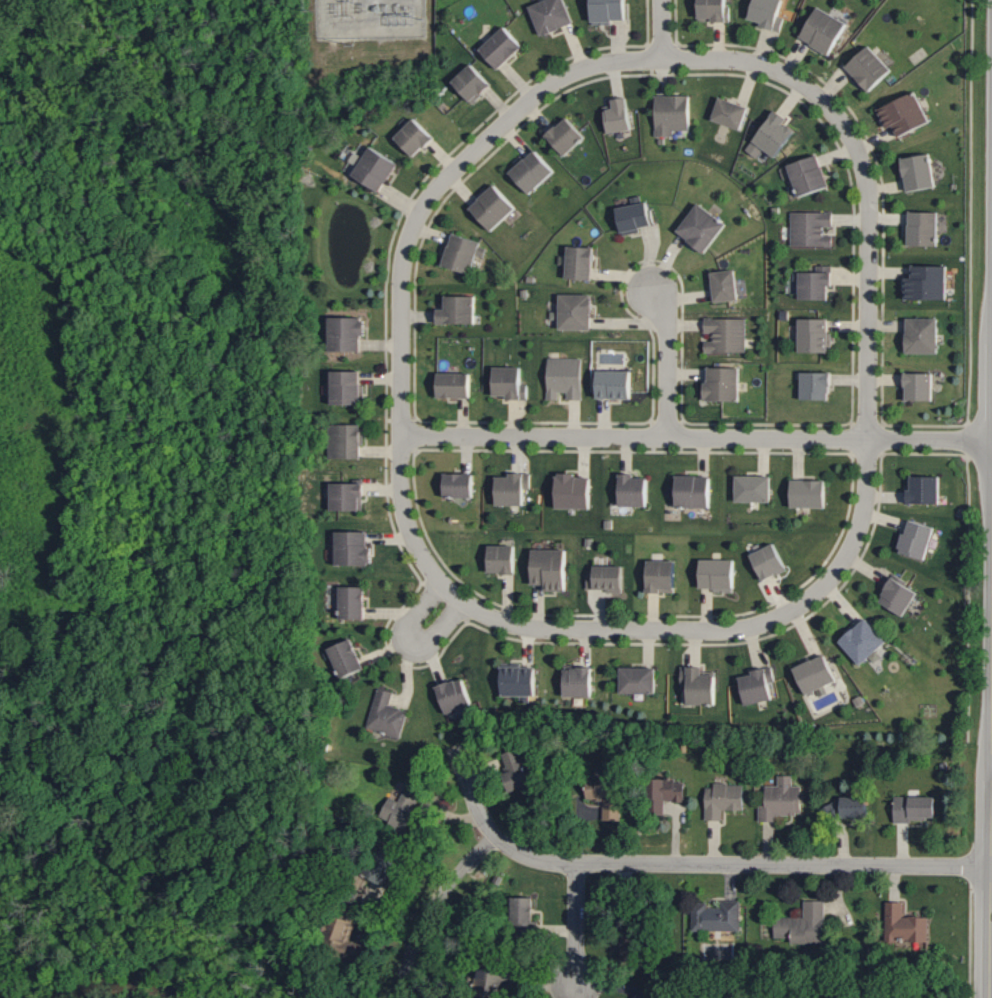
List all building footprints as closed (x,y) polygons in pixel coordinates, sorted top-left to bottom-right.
[(541,35),(575,26),(567,0),(547,0),(532,4),(541,35)] [(629,20),(628,0),(594,0),(595,21),(629,20)] [(729,0),(702,0),(701,20),(729,20),(729,0)] [(749,20),(781,31),(785,19),(780,17),(786,0),(755,0),(749,20)] [(802,38),(832,55),(850,24),(820,7),(802,38)] [(525,46),(507,26),(481,50),(500,71),(525,46)] [(847,67),(856,76),(854,78),(870,94),(894,71),(870,45),(847,67)] [(473,103),(493,85),(473,64),(453,82),(473,103)] [(880,108),(889,129),(896,126),(901,137),(932,124),(918,92),(880,108)] [(691,96),(657,96),(657,137),(674,137),(674,130),(691,130),(691,96)] [(614,100),(615,108),(606,110),(611,133),(634,129),(628,97),(614,100)] [(714,119),(742,130),(751,108),(723,97),(714,119)] [(780,159),(797,129),(787,123),(790,118),(775,110),(751,153),(760,158),(764,150),(780,159)] [(588,136),(568,117),(549,137),(568,156),(588,136)] [(436,139),(417,118),(396,137),(415,158),(436,139)] [(382,192),(400,163),(372,147),(355,176),(382,192)] [(512,174),(532,195),(557,171),(537,150),(512,174)] [(909,191),(937,187),(933,154),(905,157),(909,191)] [(792,163),(799,196),(830,189),(823,156),(792,163)] [(472,208),(494,231),(519,208),(497,185),(472,208)] [(616,210),(622,233),(655,225),(650,202),(616,210)] [(679,232),(707,253),(729,225),(700,203),(679,232)] [(791,245),(834,246),(834,236),(825,236),(826,226),(834,227),(834,213),(792,212),(791,245)] [(911,245),(940,246),(941,213),(912,212),(911,245)] [(445,266),(473,274),(482,242),(454,234),(445,266)] [(593,281),(597,249),(571,246),(567,278),(593,281)] [(801,300),(831,300),(830,286),(834,286),(834,266),(817,266),(817,272),(801,272),(801,300)] [(950,266),(915,266),(915,279),(908,279),(908,300),(949,300),(950,266)] [(714,271),(715,301),(739,300),(738,271),(714,271)] [(561,329),(594,330),(594,295),(562,294),(561,329)] [(478,297),(448,296),(447,310),(440,309),(440,323),(477,324),(478,297)] [(329,352),(363,351),(363,336),(368,336),(367,318),(329,318),(329,352)] [(747,353),(747,319),(705,318),(705,333),(713,333),(713,341),(706,341),(706,353),(747,353)] [(941,319),(909,318),(909,353),(941,354),(941,319)] [(832,319),(801,319),(800,352),(831,353),(832,319)] [(583,400),(584,359),(550,358),(549,400),(559,400),(559,393),(568,393),(567,400),(583,400)] [(495,396),(508,396),(508,400),(528,399),(528,385),(524,385),(523,367),(494,368),(495,396)] [(742,368),(709,367),(708,401),(741,402),(742,368)] [(362,406),(363,372),(333,371),(332,405),(362,406)] [(634,399),(634,371),(601,371),(600,399),(634,399)] [(803,400),(833,401),(833,373),(803,372),(803,400)] [(439,398),(473,398),(473,373),(439,374),(439,398)] [(934,401),(935,374),(908,373),(907,401),(934,401)] [(363,425),(329,425),(329,459),(363,459),(363,425)] [(476,474),(446,474),(446,497),(475,497),(476,474)] [(650,478),(637,478),(637,474),(621,474),(620,506),(650,507),(650,478)] [(594,478),(578,478),(579,475),(560,475),(559,509),(593,509),(594,478)] [(713,508),(714,477),(677,476),(676,507),(713,508)] [(738,502),(773,503),(774,476),(738,476),(738,502)] [(942,505),(943,477),(914,476),(913,491),(908,491),(908,504),(942,505)] [(829,481),(794,480),(794,507),(828,508),(829,481)] [(333,512),(362,511),(362,498),(365,498),(365,483),(332,484),(333,512)] [(902,554),(928,560),(936,527),(910,521),(902,554)] [(338,566),(372,566),(372,533),(339,532),(338,566)] [(753,554),(764,581),(789,571),(778,544),(753,554)] [(491,574),(517,575),(518,547),(489,546),(489,558),(491,558),(491,574)] [(570,551),(536,550),(534,585),(548,586),(548,591),(568,591),(570,551)] [(703,589),(737,589),(737,560),(704,560),(703,589)] [(678,562),(650,561),(649,593),(677,593),(678,562)] [(625,591),(626,567),(595,566),(594,574),(588,573),(588,589),(625,591)] [(880,601),(905,617),(920,592),(895,577),(880,601)] [(366,620),(367,588),(343,587),(342,619),(366,620)] [(863,666),(889,642),(867,619),(842,643),(863,666)] [(366,669),(352,640),(330,650),(344,680),(366,669)] [(806,694),(838,684),(830,656),(797,667),(806,694)] [(539,668),(503,667),(503,696),(538,697),(539,668)] [(688,692),(688,704),(718,706),(719,676),(704,676),(704,668),(682,667),(681,692),(688,692)] [(595,669),(567,668),(567,697),(594,698),(595,669)] [(659,669),(623,668),(623,694),(658,694),(659,669)] [(777,700),(771,668),(754,671),(755,675),(740,678),(745,706),(777,700)] [(440,686),(446,715),(474,709),(468,680),(440,686)] [(394,693),(379,688),(367,728),(401,738),(409,711),(390,706),(394,693)] [(531,787),(522,749),(504,754),(514,791),(531,787)] [(794,776),(779,776),(779,786),(768,785),(768,793),(794,794),(794,776)] [(661,792),(687,791),(686,780),(660,781),(661,792)] [(531,899),(509,899),(509,928),(531,928),(531,899)] [(692,932),(740,932),(740,902),(719,902),(719,908),(709,908),(709,903),(692,903),(692,932)] [(824,943),(825,902),(804,902),(804,919),(774,919),(774,943),(824,943)] [(903,919),(903,904),(886,904),(885,944),(928,944),(928,919),(903,919)] [(326,957),(350,963),(361,916),(337,910),(326,957)] [(640,933),(619,933),(619,962),(640,962),(640,933)] [(477,969),(470,997),(500,997),(505,976),(477,969)]
